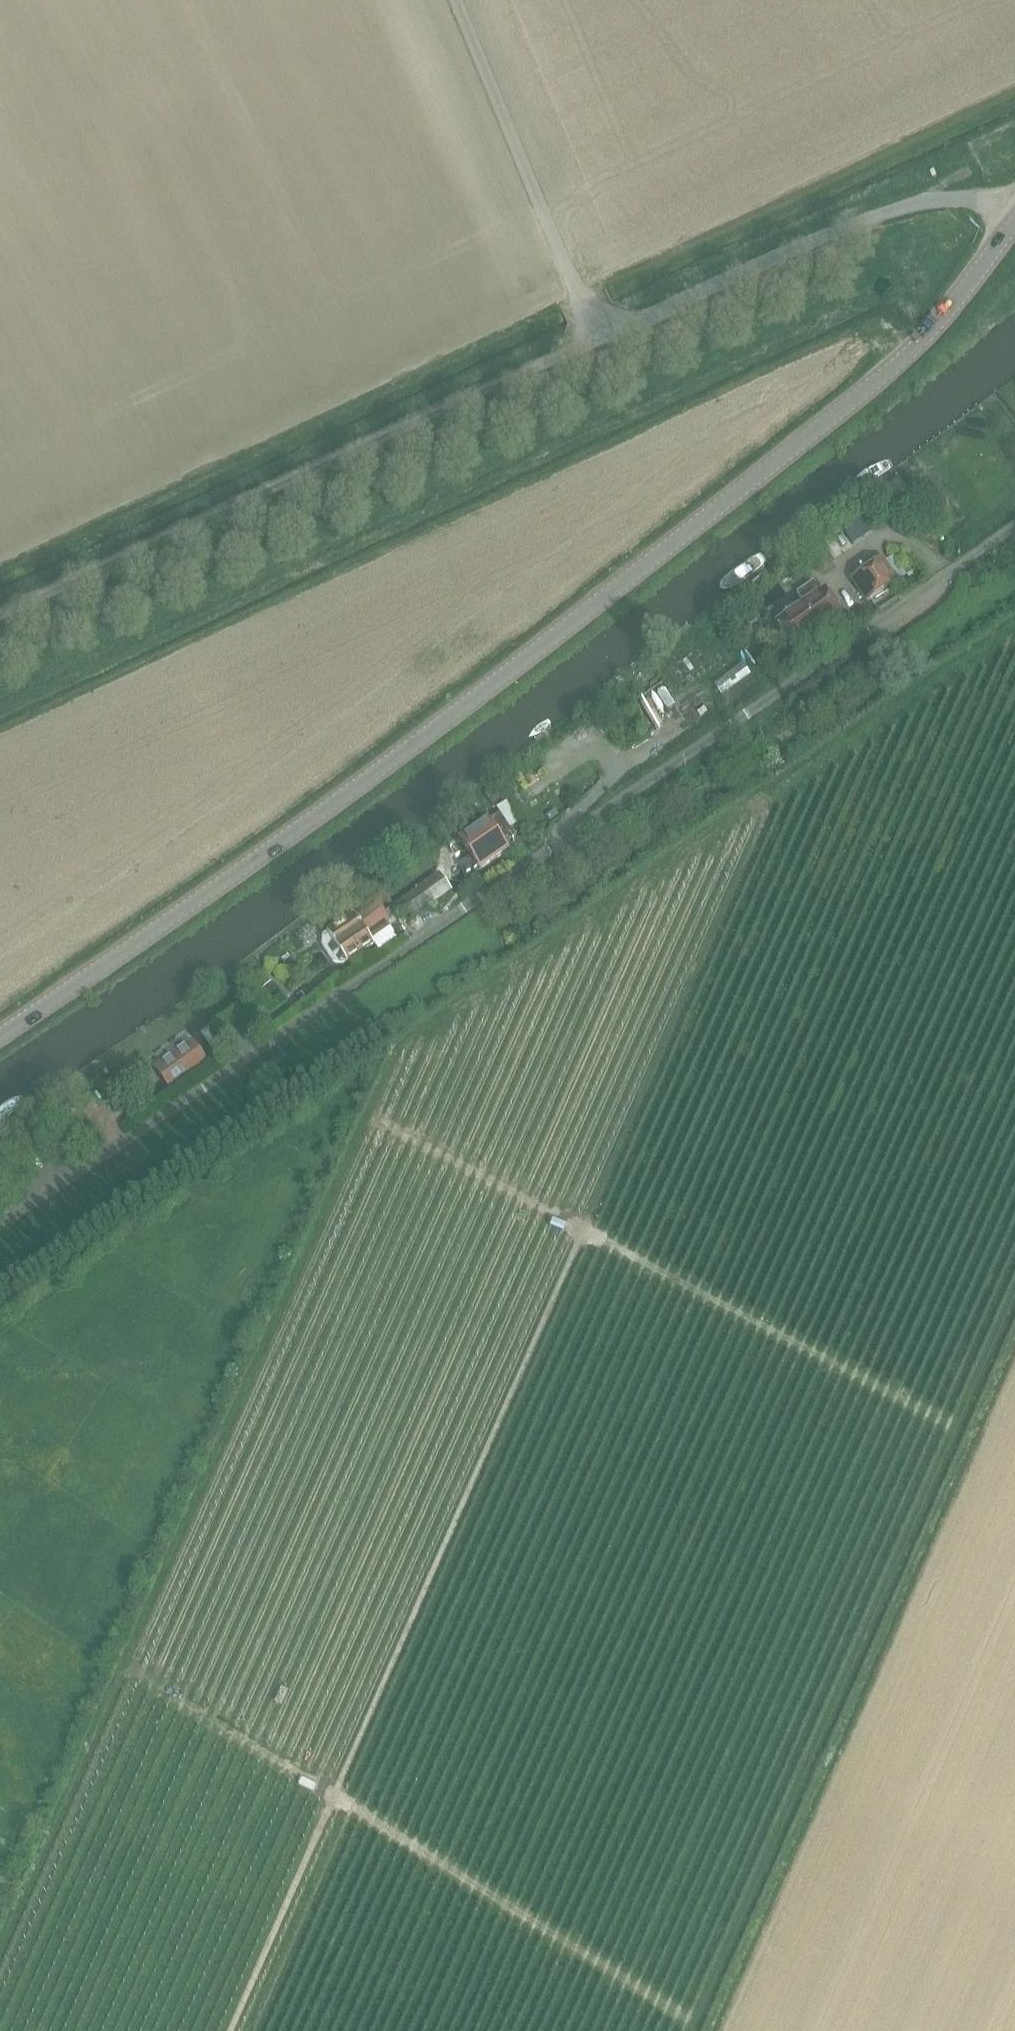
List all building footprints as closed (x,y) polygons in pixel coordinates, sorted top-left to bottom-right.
[(922,512),(913,518),(919,526),(928,519),(922,512)] [(868,602),(897,581),(906,575),(893,557),(885,563),(882,559),(853,580),(868,602)] [(796,652),(831,628),(840,622),(821,594),(820,594),(813,583),(796,594),(804,605),(777,623),(796,652)] [(742,635),(757,621),(747,610),(731,625),(742,635)] [(789,657),(780,663),(784,669),(793,663),(789,657)] [(682,713),(692,708),(684,689),(673,693),(682,713)] [(500,816),(488,824),(488,823),(461,842),(472,858),(459,866),(468,879),(508,852),(503,845),(515,837),(500,816)] [(328,934),(324,937),(322,946),(334,963),(343,964),(373,943),(365,932),(386,917),(377,905),(357,919),(354,915),(328,933),(328,934)] [(171,1088),(207,1062),(194,1043),(157,1069),(171,1088)]
